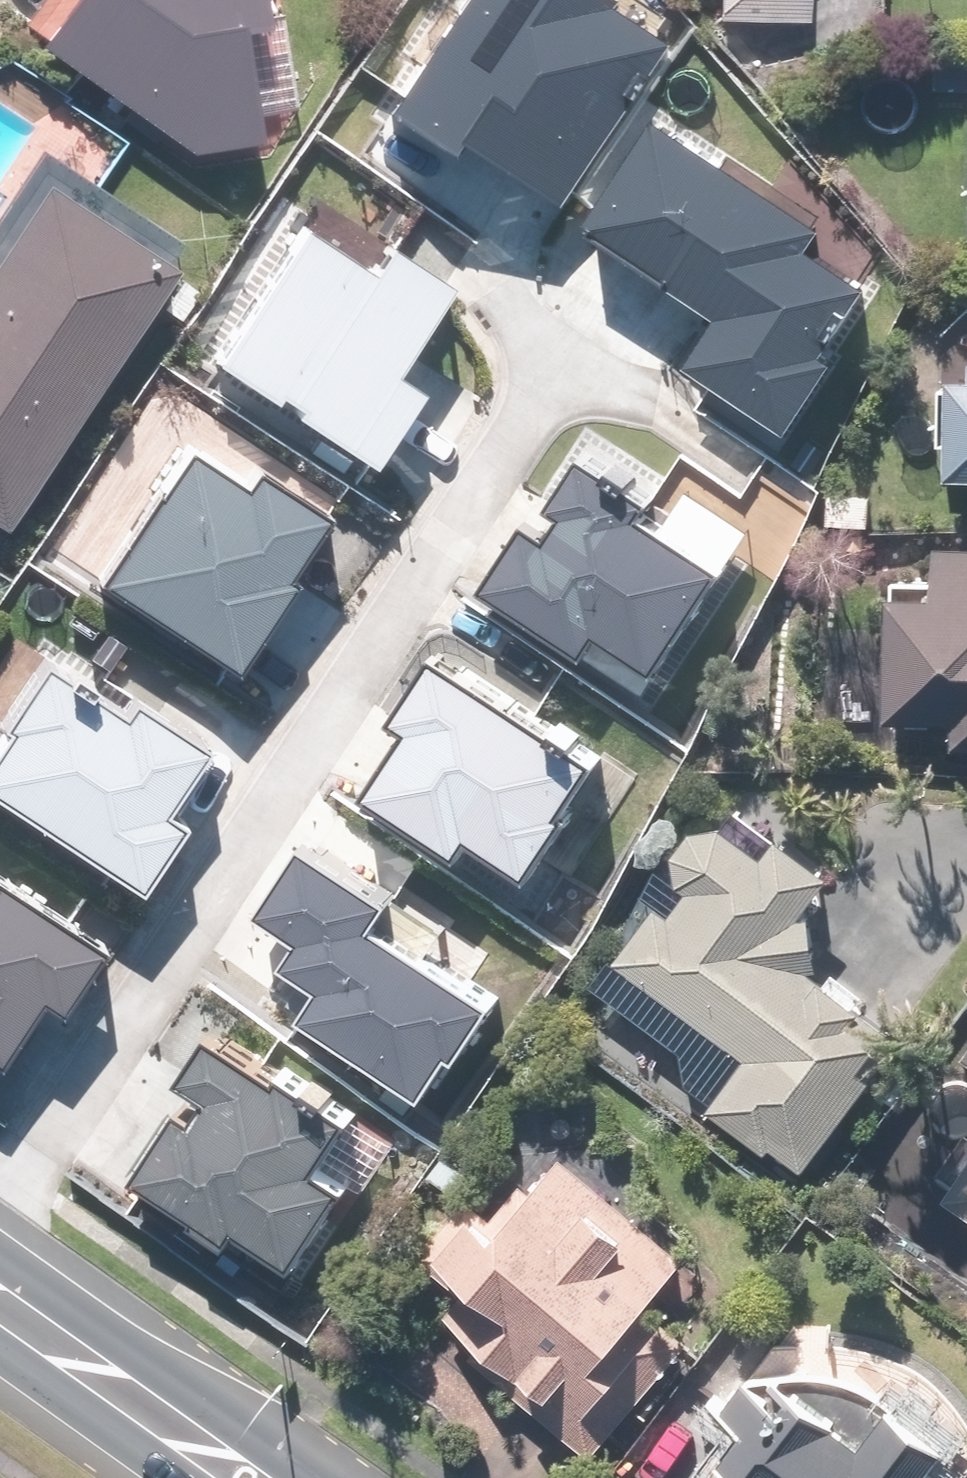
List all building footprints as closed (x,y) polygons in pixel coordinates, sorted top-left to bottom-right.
[(271,140),(292,105),(298,66),(289,32),(267,0),(85,0),(56,40),(205,150),(271,140)] [(395,115),(467,161),(473,153),(563,210),(668,48),(613,13),(619,4),(613,0),(469,0),(395,115)] [(723,22),(818,26),(819,0),(724,0),(723,22)] [(655,121),(583,227),(713,314),(679,364),(778,430),(867,299),(801,255),(817,231),(655,121)] [(190,265),(177,256),(186,243),(45,150),(0,219),(0,513),(18,525),(161,308),(184,323),(206,289),(183,274),(190,265)] [(315,226),(224,364),(380,467),(433,386),(408,370),(462,290),(398,248),(382,271),(315,226)] [(965,376),(964,386),(949,385),(946,442),(961,442),(959,479),(966,480),(966,375),(965,376)] [(607,676),(624,653),(669,686),(758,565),(677,506),(687,492),(594,424),(479,582),(607,676)] [(255,479),(203,442),(105,579),(236,672),(307,574),(297,567),(339,508),(270,459),(255,479)] [(905,549),(903,718),(964,719),(964,746),(966,746),(966,549),(905,549)] [(452,623),(390,715),(409,727),(361,799),(484,881),(495,864),(545,898),(614,794),(606,789),(636,744),(452,623)] [(10,720),(20,727),(0,753),(0,787),(148,898),(204,822),(176,801),(220,742),(153,692),(139,709),(62,651),(10,720)] [(740,803),(624,973),(759,1065),(725,1114),(814,1175),(886,1069),(880,1065),(908,1024),(837,975),(826,905),(848,875),(740,803)] [(423,896),(328,828),(268,910),(314,943),(302,959),(337,984),(316,1012),(447,1106),(521,1003),(405,920),(423,896)] [(0,868),(0,1061),(9,1068),(58,996),(72,1006),(114,945),(0,868)] [(341,1112),(200,1027),(180,1059),(198,1070),(138,1169),(294,1263),(350,1170),(318,1150),(341,1112)] [(581,1146),(512,1219),(481,1189),(421,1253),(462,1292),(438,1317),(594,1466),(706,1348),(662,1305),(703,1262),(581,1146)] [(944,1191),(966,1208),(966,1160),(944,1191)] [(901,1403),(877,1437),(856,1422),(797,1443),(826,1401),(829,1397),(793,1371),(779,1391),(756,1375),(733,1408),(754,1422),(731,1456),(763,1477),(966,1477),(966,1449),(901,1403)]
